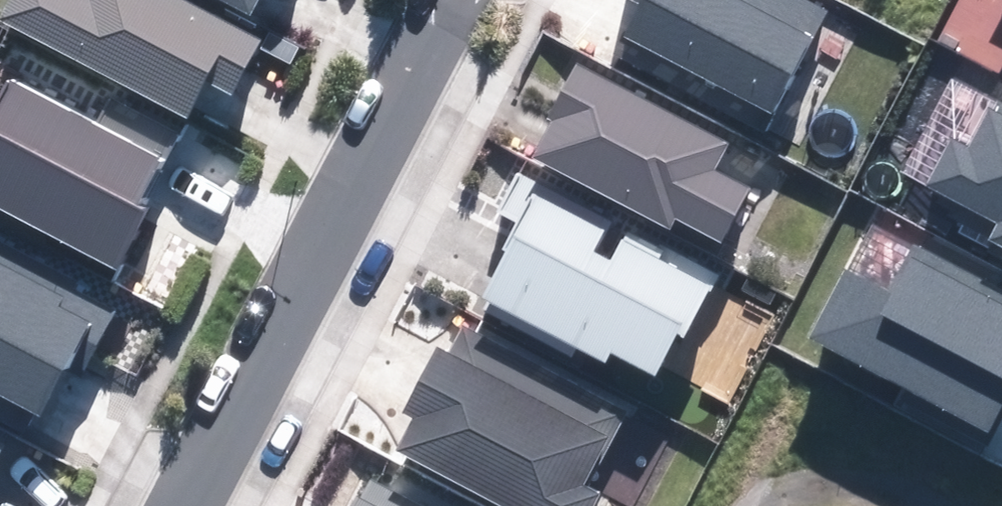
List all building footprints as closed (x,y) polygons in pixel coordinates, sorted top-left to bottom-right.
[(4,20),(187,116),(207,78),(233,91),(259,41),(182,0),(14,0),(4,20)] [(251,14),(259,0),(225,0),(251,14)] [(801,0),(636,0),(643,4),(627,35),(770,110),(822,11),(801,0)] [(726,144),(578,66),(531,154),(669,226),(674,215),(719,238),(745,188),(712,171),(726,144)] [(113,267),(142,211),(133,206),(171,133),(108,100),(94,127),(11,83),(0,104),(0,208),(113,267)] [(1000,95),(970,151),(953,142),(931,184),(1000,220),(989,240),(1001,246),(1001,96),(1000,95)] [(713,277),(517,175),(499,210),(523,223),(483,298),(603,360),(608,351),(654,375),(679,327),(685,330),(713,277)] [(813,338),(987,429),(1001,400),(1001,282),(918,239),(888,296),(847,274),(813,338)] [(39,413),(65,365),(80,373),(113,311),(0,253),(0,393),(39,413)] [(464,327),(450,354),(440,349),(406,413),(416,418),(398,453),(500,505),(591,505),(599,492),(582,484),(621,409),(464,327)] [(357,505),(413,505),(369,483),(357,505)]
